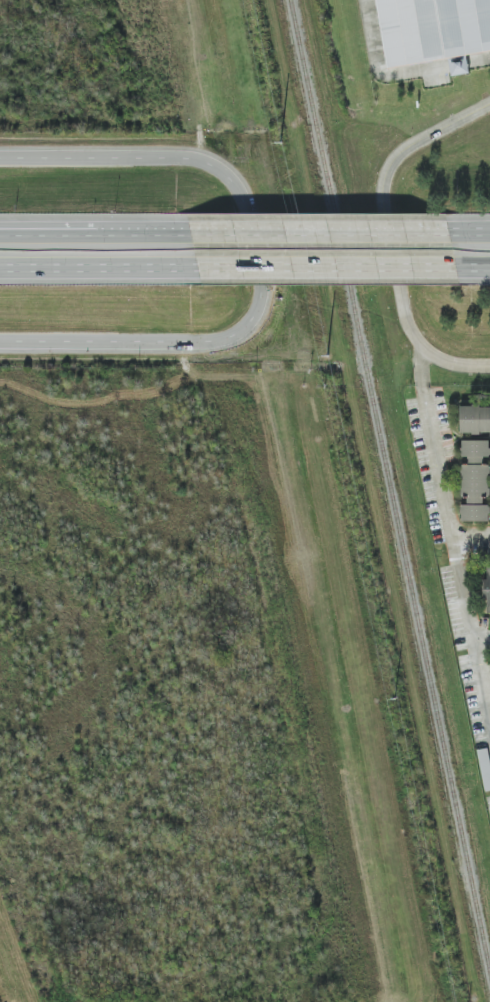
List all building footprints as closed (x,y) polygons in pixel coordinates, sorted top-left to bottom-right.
[(388,68),(489,51),(489,0),(376,0),(388,68)] [(489,434),(489,404),(460,404),(460,434),(489,434)] [(489,522),(489,440),(461,440),(460,522),(489,522)] [(489,791),(489,759),(488,749),(478,751),(485,792),(489,791)]
